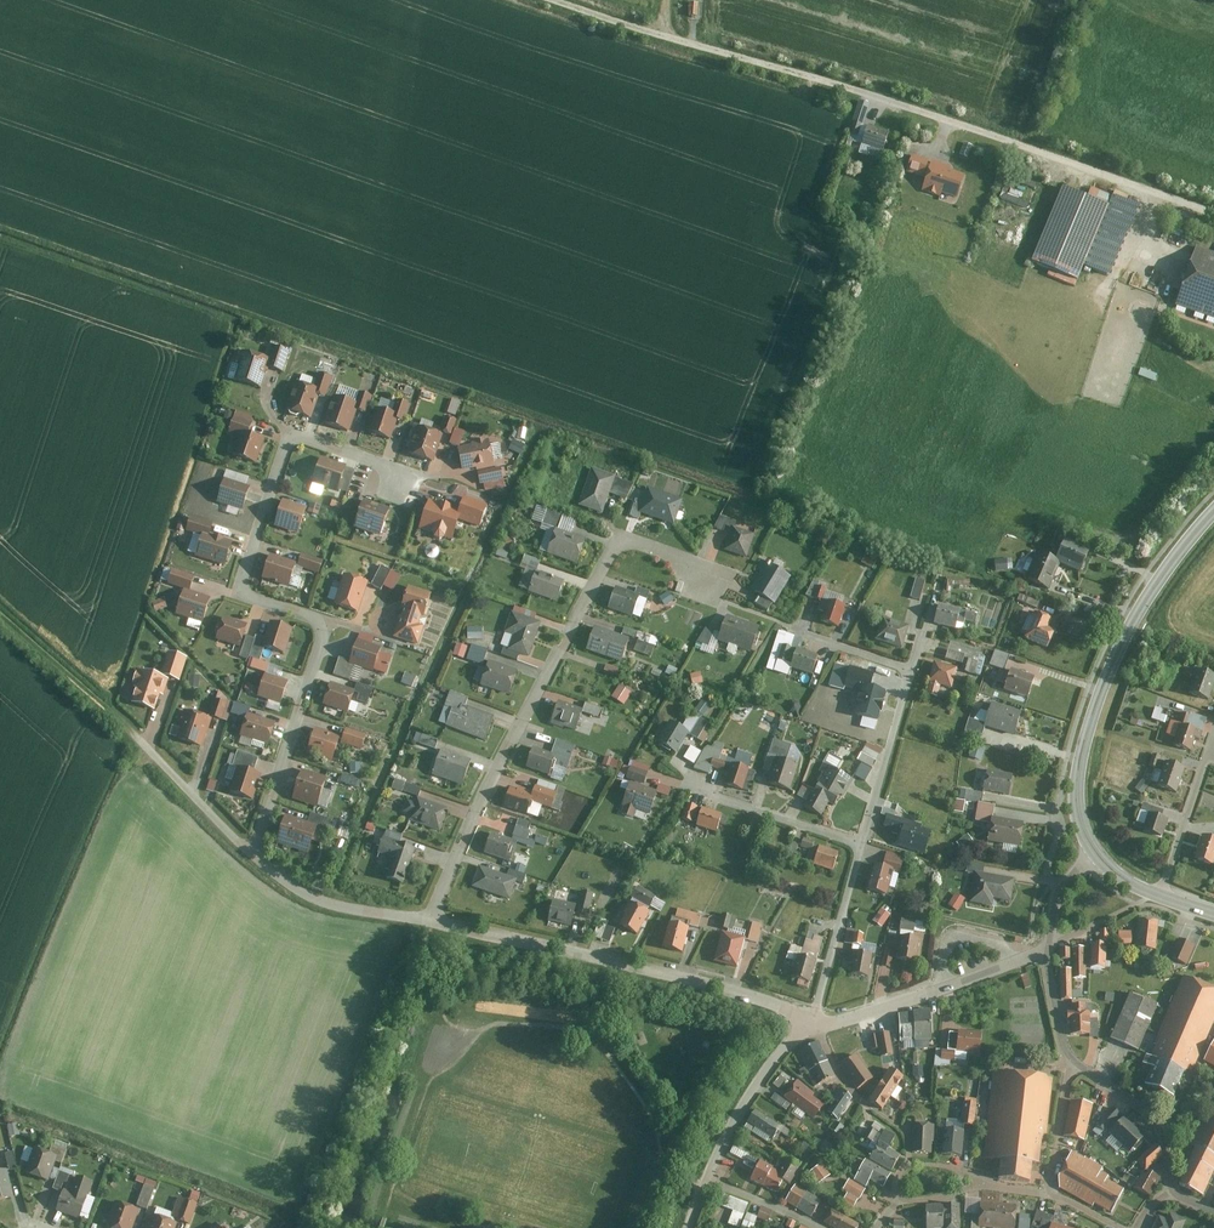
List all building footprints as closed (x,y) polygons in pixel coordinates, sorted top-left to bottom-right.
[(702,4),(693,4),(693,16),(702,16),(702,4)] [(862,134),(869,109),(860,107),(853,131),(862,134)] [(891,135),(869,128),(864,146),(874,148),(872,158),(883,161),(891,135)] [(931,162),(913,157),(908,174),(927,179),(931,162)] [(954,167),(931,162),(927,179),(924,192),(944,198),(945,193),(961,198),(965,180),(951,177),(954,167)] [(1010,174),(1001,198),(1028,208),(1030,202),(1022,199),(1025,193),(1012,188),(1017,177),(1010,174)] [(1113,208),(1069,189),(1038,262),(1084,282),(1090,267),(1117,279),(1146,208),(1118,197),(1113,208)] [(1195,249),(1175,307),(1213,320),(1213,256),(1195,249)] [(294,351),(278,345),(273,358),(270,367),(286,372),(294,351)] [(232,377),(263,388),(270,367),(273,358),(253,351),(247,367),(237,364),(232,377)] [(292,411),(314,419),(322,399),(328,401),(337,378),(322,372),(316,387),(303,382),(292,411)] [(326,424),(352,433),(359,412),(369,415),(376,397),(364,393),(360,404),(336,396),(326,424)] [(374,435),(394,441),(400,423),(408,426),(415,406),(402,401),(397,414),(383,409),(374,435)] [(432,416),(436,405),(424,402),(421,412),(432,416)] [(260,424),(236,416),(231,429),(242,433),(255,438),(260,424)] [(414,456),(436,463),(446,436),(454,439),(461,421),(449,417),(443,433),(425,427),(414,456)] [(454,444),(464,447),(470,432),(459,428),(454,444)] [(259,462),(265,439),(255,438),(242,433),(236,456),(259,462)] [(509,449),(522,454),(526,443),(514,438),(509,449)] [(462,449),(466,471),(500,465),(495,439),(476,442),(477,446),(462,449)] [(348,467),(323,458),(314,485),(339,494),(348,467)] [(249,477),(229,471),(227,480),(247,486),(249,477)] [(605,516),(616,483),(591,475),(580,508),(605,516)] [(247,509),(252,487),(227,480),(220,503),(247,509)] [(640,490),(627,487),(622,504),(635,508),(640,490)] [(675,525),(683,501),(651,491),(643,515),(675,525)] [(433,502),(421,531),(457,545),(466,522),(484,529),(492,508),(468,499),(462,514),(433,502)] [(324,514),(325,504),(314,502),(313,512),(324,514)] [(311,511),(284,503),(278,527),(305,534),(311,511)] [(393,511),(364,503),(356,530),(385,538),(393,511)] [(565,519),(550,513),(545,525),(560,532),(565,519)] [(735,519),(721,514),(716,529),(726,532),(728,526),(732,528),(735,519)] [(198,557),(228,567),(236,545),(212,537),(216,526),(192,518),(187,533),(205,539),(198,557)] [(748,559),(756,536),(734,529),(726,551),(748,559)] [(590,544),(560,532),(551,554),(581,566),(590,544)] [(1095,553),(1072,544),(1064,562),(1087,571),(1095,553)] [(1054,589),(1065,563),(1043,553),(1040,560),(1031,556),(1025,570),(1035,574),(1032,580),(1054,589)] [(274,555),(265,579),(292,589),(301,565),(274,555)] [(327,562),(307,555),(302,567),(323,574),(327,562)] [(880,560),(870,555),(865,564),(876,570),(880,560)] [(1012,558),(996,559),(997,570),(1012,569),(1012,558)] [(543,565),(527,559),(524,569),(539,575),(543,565)] [(776,601),(788,576),(762,562),(759,569),(765,572),(755,590),(763,595),(776,601)] [(394,572),(385,567),(376,586),(386,590),(394,572)] [(196,579),(177,572),(173,584),(192,591),(196,579)] [(341,607),(361,614),(372,583),(351,576),(341,607)] [(560,602),(565,585),(538,576),(533,593),(560,602)] [(296,584),(304,586),(305,578),(297,577),(296,584)] [(927,581),(917,579),(913,597),(923,600),(927,581)] [(970,579),(948,580),(948,592),(952,592),(952,588),(971,587),(970,579)] [(824,598),(827,585),(815,582),(811,595),(824,598)] [(431,619),(438,595),(412,587),(395,638),(422,648),(428,628),(422,626),(425,617),(431,619)] [(653,592),(638,588),(636,596),(642,597),(651,599),(653,592)] [(636,596),(618,591),(612,611),(636,617),(642,597),(636,596)] [(207,622),(214,599),(189,592),(182,614),(207,622)] [(673,592),(663,596),(666,604),(675,601),(673,592)] [(759,604),(772,610),(776,601),(763,595),(759,604)] [(166,597),(154,601),(157,611),(169,608),(166,597)] [(841,627),(847,607),(822,600),(820,607),(829,610),(825,622),(841,627)] [(962,611),(943,606),(938,625),(958,630),(960,618),(962,611)] [(1054,652),(1062,633),(1052,629),(1056,619),(1037,610),(1024,639),(1054,652)] [(976,622),(978,614),(962,611),(960,618),(976,622)] [(545,624),(514,613),(507,632),(518,636),(513,649),(516,651),(533,656),(545,624)] [(754,652),(762,627),(728,616),(720,642),(730,646),(731,652),(734,654),(738,653),(741,649),(754,652)] [(250,626),(226,618),(219,640),(243,648),(250,626)] [(913,628),(884,619),(878,638),(907,647),(913,628)] [(268,647),(290,653),(296,629),(274,623),(268,647)] [(484,626),(468,628),(470,640),(485,639),(484,626)] [(632,641),(596,629),(589,651),(625,664),(632,641)] [(653,637),(627,629),(625,635),(639,639),(635,652),(648,656),(653,637)] [(710,647),(714,632),(707,629),(697,644),(710,647)] [(779,645),(788,647),(784,660),(793,662),(800,637),(782,632),(779,645)] [(252,653),(256,638),(250,637),(243,657),(249,659),(252,653)] [(263,656),(267,641),(256,638),(252,653),(263,656)] [(360,642),(352,665),(390,677),(397,658),(386,655),(387,651),(360,642)] [(516,651),(492,642),(489,650),(513,659),(516,651)] [(468,645),(457,643),(454,655),(465,658),(468,645)] [(986,651),(952,644),(949,661),(964,664),(965,659),(972,660),(969,675),(981,677),(986,651)] [(488,653),(473,648),(469,660),(483,665),(488,653)] [(819,656),(799,650),(793,669),(813,675),(819,656)] [(191,660),(174,653),(165,674),(182,682),(191,660)] [(1005,670),(1009,658),(993,654),(990,666),(1005,670)] [(274,664),(271,673),(285,677),(287,668),(274,664)] [(846,687),(851,668),(836,664),(830,686),(845,690),(846,687)] [(519,677),(491,665),(483,684),(510,696),(519,677)] [(959,670),(935,665),(928,696),(939,698),(941,686),(955,689),(959,670)] [(157,711),(170,680),(138,666),(131,682),(138,685),(132,700),(157,711)] [(864,686),(871,688),(875,674),(851,668),(846,687),(863,691),(864,686)] [(1000,671),(997,686),(1005,688),(1008,673),(1000,671)] [(1213,692),(1213,675),(1202,671),(1195,695),(1212,700),(1213,692)] [(692,673),(693,684),(704,683),(703,672),(692,673)] [(1033,697),(1037,679),(1009,672),(1005,691),(1033,697)] [(417,677),(407,673),(403,683),(413,687),(417,677)] [(202,674),(190,674),(189,686),(202,686),(202,674)] [(269,676),(261,699),(274,703),(271,712),(283,716),(294,684),(269,676)] [(333,683),(326,706),(353,715),(360,692),(333,683)] [(633,693),(621,686),(614,697),(626,704),(633,693)] [(863,691),(857,715),(877,721),(885,691),(871,688),(864,686),(863,691)] [(471,700),(454,693),(448,707),(454,710),(456,705),(467,710),(471,700)] [(216,697),(211,714),(229,720),(234,702),(216,697)] [(255,706),(237,700),(234,709),(253,714),(255,706)] [(586,712),(560,703),(553,722),(579,732),(586,712)] [(609,710),(590,704),(587,714),(606,720),(609,710)] [(467,710),(456,705),(454,710),(448,726),(489,742),(497,721),(467,710)] [(1025,713),(994,705),(989,725),(1020,733),(1025,713)] [(1153,720),(1167,723),(1168,716),(1162,715),(1163,708),(1155,707),(1153,720)] [(825,714),(829,724),(842,719),(838,709),(825,714)] [(171,738),(205,750),(215,720),(190,711),(184,729),(175,726),(171,738)] [(756,725),(762,719),(753,711),(747,717),(756,725)] [(768,714),(763,724),(772,728),(777,718),(768,714)] [(249,715),(242,738),(255,742),(253,748),(267,753),(269,746),(274,748),(281,725),(249,715)] [(1189,730),(1184,728),(1178,747),(1197,753),(1200,742),(1203,743),(1210,721),(1193,716),(1189,730)] [(709,722),(703,718),(695,734),(701,737),(709,722)] [(986,724),(970,719),(964,738),(980,743),(986,724)] [(687,733),(671,724),(660,741),(676,751),(687,733)] [(877,728),(863,724),(861,732),(874,736),(877,728)] [(346,740),(345,745),(367,752),(372,736),(350,729),(346,740)] [(345,745),(346,740),(319,730),(309,756),(337,766),(345,745)] [(435,751),(438,742),(421,736),(418,745),(435,751)] [(578,749),(560,742),(554,756),(560,758),(556,766),(569,771),(578,749)] [(880,755),(867,747),(861,758),(873,766),(880,755)] [(554,756),(536,750),(529,769),(553,778),(556,766),(560,758),(554,756)] [(260,756),(239,751),(236,762),(257,768),(260,756)] [(734,760),(715,754),(713,760),(691,751),(685,760),(701,770),(709,773),(712,767),(727,772),(729,767),(731,768),(732,765),(734,760)] [(465,784),(471,764),(441,755),(435,775),(465,784)] [(772,756),(767,770),(774,773),(779,759),(772,756)] [(1162,759),(1156,757),(1152,768),(1158,770),(1162,759)] [(614,759),(606,758),(605,764),(612,766),(614,759)] [(801,766),(779,759),(774,773),(770,784),(793,791),(801,766)] [(835,805),(853,779),(828,762),(822,771),(826,773),(805,804),(822,815),(831,802),(835,805)] [(1188,770),(1165,762),(1157,787),(1180,794),(1188,770)] [(727,784),(744,789),(750,770),(732,765),(731,768),(727,784)] [(649,774),(629,767),(625,777),(646,784),(649,774)] [(234,796),(257,803),(265,775),(242,768),(234,796)] [(306,772),(296,801),(320,809),(330,780),(306,772)] [(1015,777),(989,773),(986,790),(1012,795),(1015,777)] [(347,774),(345,781),(363,787),(365,780),(347,774)] [(212,778),(208,789),(216,791),(219,781),(212,778)] [(1144,779),(1138,789),(1144,793),(1150,783),(1144,779)] [(418,797),(421,790),(404,784),(401,791),(418,797)] [(660,793),(633,784),(622,816),(634,820),(638,811),(652,816),(660,793)] [(561,792),(539,786),(535,800),(534,803),(557,809),(561,792)] [(535,800),(513,791),(507,806),(529,815),(534,803),(535,800)] [(980,795),(962,791),(960,800),(978,804),(980,795)] [(884,812),(895,817),(891,824),(904,830),(908,821),(901,818),(904,812),(898,809),(900,805),(890,800),(884,812)] [(997,807),(978,804),(976,823),(995,825),(995,821),(997,807)] [(440,832),(446,815),(417,805),(411,822),(440,832)] [(704,809),(689,805),(685,818),(699,823),(704,809)] [(1158,810),(1144,806),(1142,812),(1150,814),(1156,816),(1158,810)] [(724,816),(704,809),(699,823),(698,826),(718,832),(724,816)] [(1156,816),(1150,814),(1146,830),(1166,836),(1171,821),(1156,816)] [(289,816),(279,845),(313,857),(323,828),(289,816)] [(531,823),(519,819),(513,836),(529,841),(532,832),(528,831),(531,823)] [(923,827),(908,821),(904,830),(900,844),(928,852),(932,835),(922,832),(923,827)] [(1026,847),(1029,824),(995,821),(995,825),(993,843),(1026,847)] [(397,849),(402,836),(386,830),(381,843),(391,847),(397,849)] [(518,844),(495,834),(487,853),(509,863),(518,844)] [(1204,838),(1197,859),(1213,865),(1213,841),(1204,838)] [(800,845),(794,843),(790,857),(796,858),(800,845)] [(821,847),(807,843),(805,851),(819,854),(821,847)] [(406,882),(416,856),(397,849),(391,847),(381,873),(406,882)] [(835,870),(839,852),(821,847),(819,854),(816,865),(835,870)] [(907,858),(888,853),(885,868),(894,870),(904,873),(907,858)] [(988,868),(970,865),(968,875),(976,876),(986,878),(988,868)] [(885,868),(874,866),(868,890),(889,894),(894,870),(885,868)] [(509,878),(480,869),(475,887),(512,898),(517,881),(509,878)] [(527,876),(512,871),(509,878),(517,881),(525,883),(527,876)] [(986,878),(976,876),(972,905),(993,907),(994,897),(1014,899),(1016,881),(986,878)] [(658,896),(639,887),(634,896),(653,906),(658,896)] [(595,894),(584,893),(580,916),(591,918),(595,894)] [(966,902),(958,896),(951,906),(959,912),(966,902)] [(578,903),(554,900),(551,920),(575,924),(578,903)] [(639,934),(652,913),(634,902),(621,924),(639,934)] [(892,917),(883,910),(875,920),(884,927),(892,917)] [(708,918),(680,911),(679,917),(693,920),(692,926),(706,929),(708,918)] [(739,918),(730,916),(727,927),(736,929),(739,918)] [(1161,920),(1143,919),(1142,949),(1160,950),(1161,920)] [(916,921),(902,920),(901,931),(915,932),(916,921)] [(764,923),(756,921),(751,937),(759,940),(764,923)] [(617,927),(609,924),(604,938),(612,941),(617,927)] [(685,952),(689,929),(672,925),(667,948),(685,952)] [(1134,944),(1134,930),(1120,930),(1120,943),(1134,944)] [(863,945),(864,934),(848,931),(846,943),(863,945)] [(740,966),(747,939),(722,933),(715,960),(740,966)] [(921,939),(897,935),(895,945),(893,958),(918,962),(921,939)] [(820,961),(826,938),(817,936),(816,942),(807,940),(803,957),(820,961)] [(1197,946),(1180,938),(1171,958),(1188,966),(1197,946)] [(1110,941),(1096,941),(1095,967),(1109,967),(1110,941)] [(895,945),(886,944),(883,965),(892,966),(893,958),(895,945)] [(1087,949),(1074,949),(1074,978),(1088,978),(1087,949)] [(870,976),(874,955),(853,952),(849,973),(870,976)] [(812,990),(820,961),(803,957),(788,953),(787,958),(796,961),(792,978),(803,981),(801,987),(812,990)] [(1073,970),(1059,970),(1059,999),(1073,998),(1073,970)] [(1034,987),(1030,975),(1021,978),(1026,990),(1034,987)] [(1186,976),(1151,1052),(1189,1069),(1195,1073),(1213,1030),(1213,988),(1186,976)] [(1161,1006),(1133,993),(1112,1039),(1141,1052),(1161,1006)] [(1093,1004),(1065,1005),(1066,1037),(1094,1036),(1093,1004)] [(936,1039),(934,1010),(913,1011),(913,1013),(915,1041),(936,1039)] [(915,1041),(913,1013),(898,1014),(900,1041),(915,1041)] [(981,1032),(959,1030),(959,1034),(957,1051),(979,1053),(981,1032)] [(895,1056),(893,1031),(875,1033),(876,1049),(882,1049),(883,1057),(895,1056)] [(959,1034),(951,1033),(949,1048),(941,1048),(939,1066),(955,1068),(957,1051),(959,1034)] [(821,1043),(798,1052),(806,1072),(807,1071),(829,1063),(821,1043)] [(1205,1060),(1213,1065),(1213,1045),(1205,1060)] [(1147,1085),(1176,1098),(1189,1069),(1151,1052),(1146,1063),(1155,1067),(1147,1085)] [(873,1079),(858,1056),(843,1066),(859,1089),(873,1079)] [(813,1087),(835,1079),(829,1063),(807,1071),(813,1087)] [(907,1079),(891,1068),(882,1081),(896,1092),(907,1079)] [(1060,1075),(992,1069),(984,1159),(1000,1161),(1036,1164),(1042,1164),(1044,1140),(1049,1140),(1053,1089),(1058,1089),(1060,1075)] [(978,1091),(980,1077),(971,1076),(969,1090),(978,1091)] [(819,1091),(800,1079),(787,1099),(817,1118),(826,1104),(815,1097),(819,1091)] [(870,1096),(884,1107),(896,1092),(882,1081),(870,1096)] [(857,1099),(839,1087),(833,1095),(841,1100),(832,1112),(842,1120),(857,1099)] [(1191,1142),(1200,1146),(1213,1153),(1213,1096),(1191,1142)] [(1092,1105),(1073,1102),(1066,1137),(1084,1141),(1092,1105)] [(1105,1134),(1123,1115),(1116,1108),(1098,1128),(1105,1134)] [(783,1125),(756,1110),(748,1124),(775,1139),(783,1125)] [(1130,1154),(1146,1138),(1126,1119),(1110,1135),(1130,1154)] [(887,1130),(875,1123),(866,1138),(878,1145),(887,1130)] [(16,1124),(10,1126),(13,1137),(19,1136),(16,1124)] [(934,1125),(915,1124),(914,1153),(934,1153),(934,1125)] [(966,1131),(947,1129),(945,1154),(964,1155),(966,1131)] [(898,1137),(887,1130),(878,1145),(870,1160),(892,1173),(902,1156),(890,1149),(898,1137)] [(69,1145),(56,1140),(51,1154),(60,1157),(59,1161),(63,1163),(69,1145)] [(834,1147),(824,1141),(819,1150),(829,1156),(834,1147)] [(1167,1154),(1159,1143),(1142,1157),(1150,1167),(1167,1154)] [(1200,1146),(1182,1188),(1205,1197),(1213,1177),(1213,1153),(1200,1146)] [(13,1147),(5,1149),(10,1168),(17,1166),(13,1147)] [(35,1148),(25,1174),(50,1184),(59,1161),(60,1157),(51,1154),(35,1148)] [(1106,1168),(1073,1152),(1059,1175),(1059,1188),(1092,1207),(1096,1202),(1114,1213),(1127,1189),(1112,1182),(1113,1178),(1105,1175),(1106,1168)] [(786,1182),(791,1184),(801,1165),(783,1155),(776,1168),(780,1170),(777,1177),(786,1182)] [(887,1186),(893,1175),(867,1159),(853,1182),(866,1190),(874,1178),(887,1186)] [(773,1167),(761,1161),(750,1180),(763,1187),(773,1167)] [(999,1181),(1034,1184),(1036,1164),(1000,1161),(999,1181)] [(832,1178),(823,1166),(811,1175),(820,1187),(832,1178)] [(763,1187),(779,1195),(786,1182),(777,1177),(780,1170),(773,1167),(763,1187)] [(62,1168),(54,1188),(62,1191),(65,1181),(71,1183),(75,1172),(62,1168)] [(0,1172),(0,1201),(16,1198),(10,1170),(0,1172)] [(1163,1176),(1155,1173),(1153,1177),(1145,1174),(1138,1190),(1154,1197),(1163,1176)] [(64,1189),(55,1212),(81,1221),(96,1182),(82,1177),(76,1193),(64,1189)] [(158,1183),(148,1180),(139,1207),(149,1210),(158,1183)] [(853,1182),(851,1180),(845,1192),(850,1194),(845,1203),(855,1209),(866,1190),(853,1182)] [(809,1194),(796,1188),(788,1204),(801,1210),(809,1194)] [(719,1205),(734,1209),(730,1223),(742,1226),(749,1201),(723,1193),(719,1205)] [(815,1218),(823,1202),(809,1194),(801,1210),(815,1218)] [(182,1198),(176,1215),(193,1221),(198,1204),(182,1198)] [(109,1227),(136,1227),(142,1210),(118,1202),(109,1227)] [(983,1203),(981,1221),(980,1227),(984,1227),(1017,1227),(1020,1207),(983,1203)] [(962,1204),(942,1205),(944,1227),(964,1227),(962,1204)] [(924,1206),(925,1227),(944,1227),(942,1205),(924,1206)] [(776,1214),(762,1209),(759,1218),(773,1223),(776,1214)] [(834,1210),(827,1223),(838,1227),(863,1227),(864,1226),(834,1210)] [(1069,1214),(1058,1212),(1055,1224),(1066,1227),(1069,1214)] [(759,1216),(747,1213),(743,1227),(755,1227),(759,1216)] [(1040,1213),(1036,1227),(1044,1227),(1045,1225),(1052,1227),(1055,1216),(1040,1213)] [(1021,1214),(1020,1224),(1031,1224),(1031,1214),(1021,1214)] [(180,1224),(158,1215),(153,1227),(179,1227),(180,1224)] [(1155,1227),(1186,1227),(1189,1221),(1171,1215),(1170,1219),(1159,1216),(1155,1227)]
